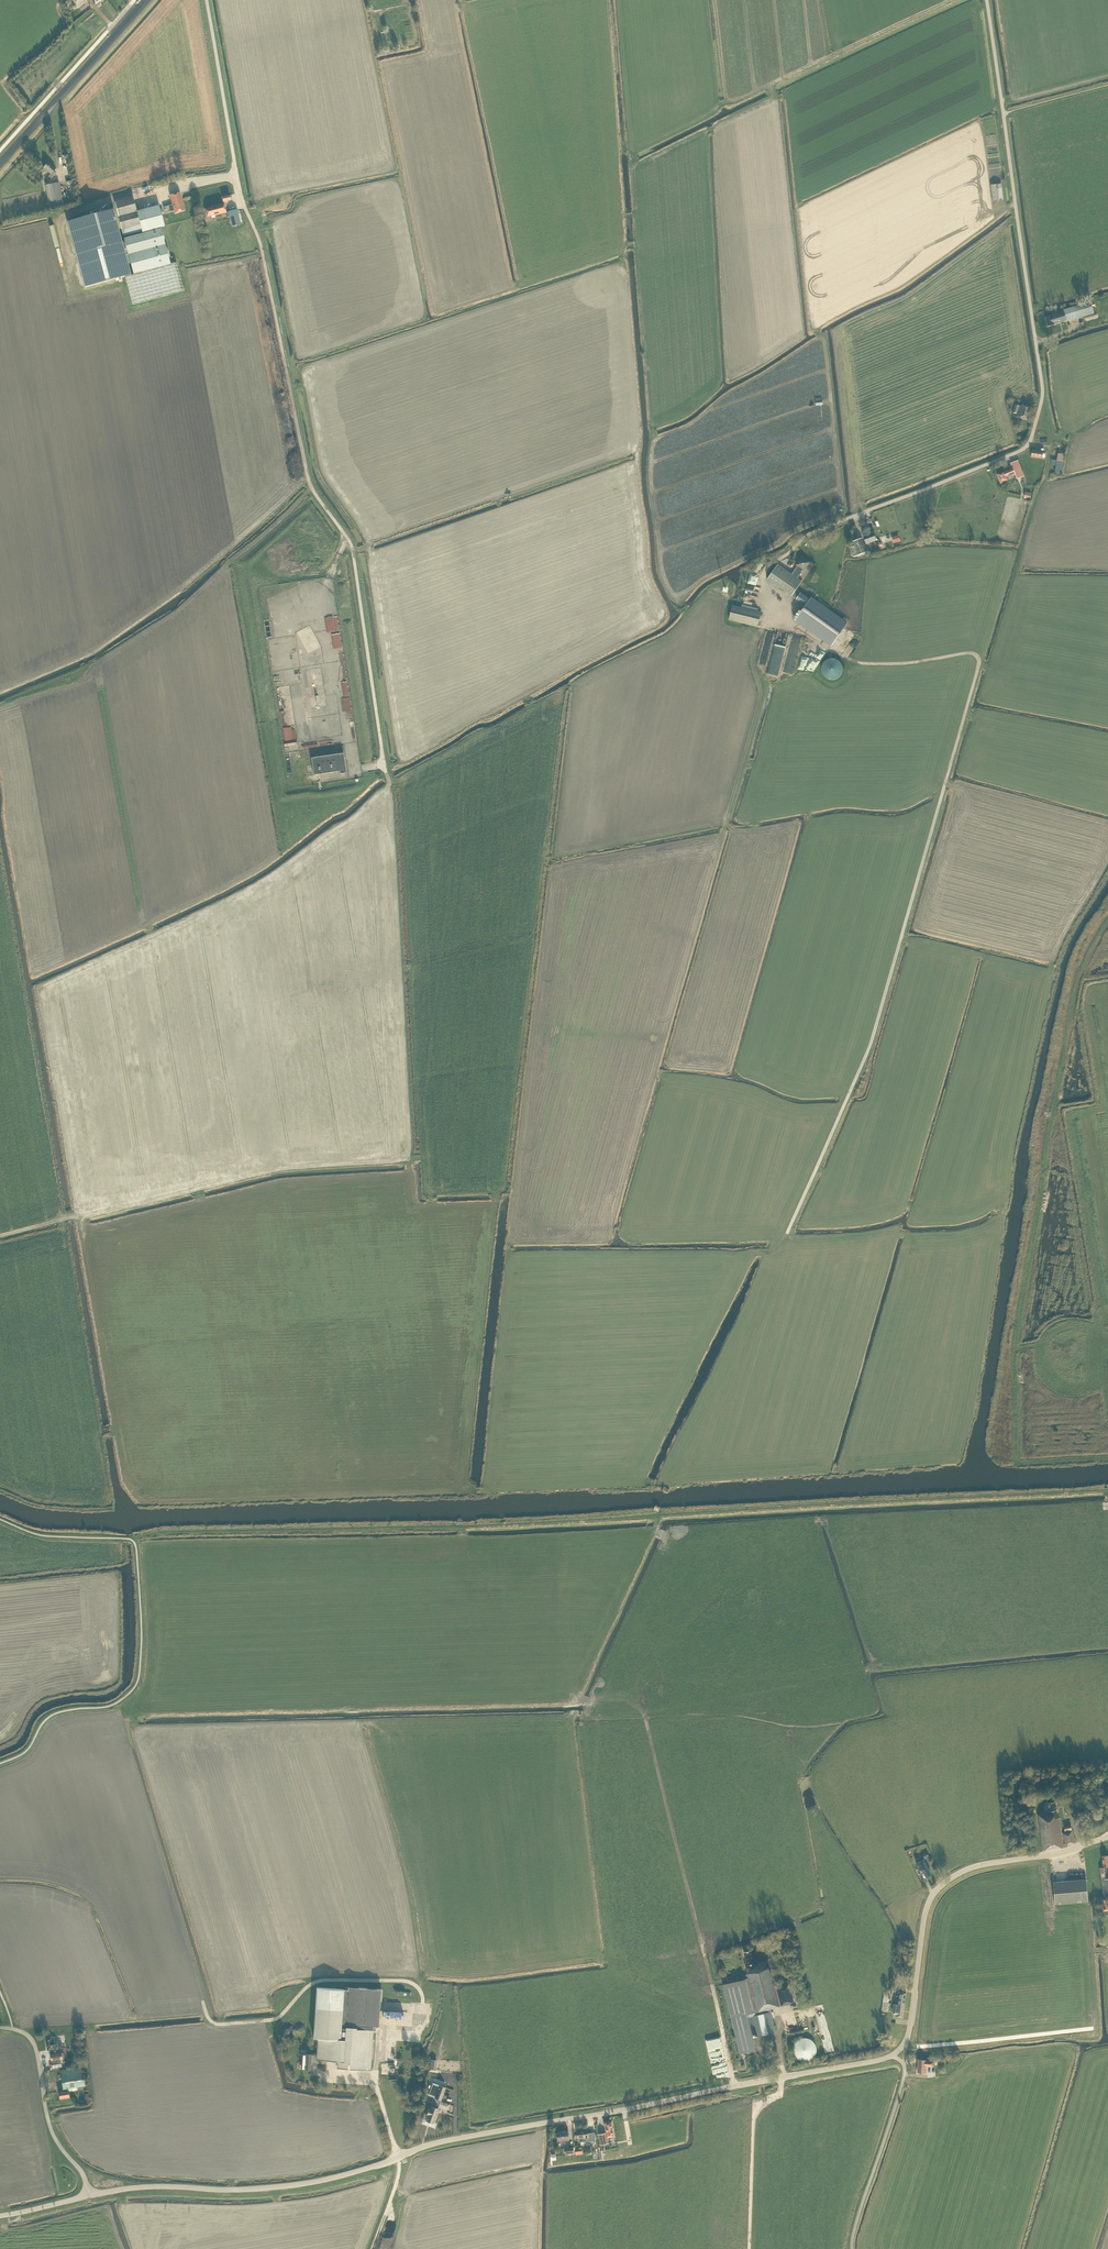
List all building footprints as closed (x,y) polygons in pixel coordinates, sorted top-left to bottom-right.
[(71,3),(71,2),(66,6),(67,6),(67,7),(66,7),(69,11),(74,7),(74,6),(71,3)] [(48,162),(43,168),(50,174),(49,176),(51,178),(55,174),(53,171),(55,169),(48,162)] [(45,185),(48,202),(49,205),(49,207),(63,205),(62,199),(59,183),(45,185)] [(991,186),(993,202),(1003,201),(1001,184),(991,186)] [(174,211),(175,213),(184,211),(179,193),(170,195),(172,205),(168,206),(163,208),(165,214),(170,212),(174,211)] [(133,197),(115,202),(124,237),(142,232),(143,233),(124,239),(125,242),(123,242),(114,210),(69,223),(86,288),(132,276),(125,249),(126,249),(128,255),(134,275),(125,278),(132,305),(184,291),(176,264),(175,264),(173,257),(169,258),(161,228),(160,228),(165,227),(159,206),(137,212),(133,197)] [(212,216),(212,218),(215,217),(215,216),(226,213),(224,203),(212,206),(212,207),(208,208),(205,209),(207,217),(212,216)] [(231,227),(240,225),(236,210),(235,210),(227,212),(231,227)] [(1094,312),(1091,302),(1063,310),(1052,313),(1052,316),(1046,318),(1048,326),(1054,325),(1054,324),(1065,321),(1094,312)] [(1022,404),(1018,417),(1027,419),(1030,407),(1022,404)] [(1030,457),(1042,459),(1043,451),(1031,450),(1030,457)] [(1058,453),(1054,473),(1061,474),(1064,455),(1058,453)] [(1017,479),(1024,476),(1018,460),(1011,463),(1012,469),(997,475),(1000,483),(1008,480),(1006,477),(1015,474),(1017,479)] [(866,529),(874,526),(872,519),(863,522),(866,529)] [(869,543),(870,546),(873,544),(872,542),(876,540),(873,533),(863,536),(866,544),(869,543)] [(867,552),(862,538),(852,542),(854,546),(850,548),(854,557),(867,552)] [(802,604),(806,606),(810,600),(796,590),(802,582),(797,579),(804,570),(805,571),(810,563),(802,557),(796,565),(798,566),(792,575),(778,565),(768,579),(792,596),(802,604)] [(763,565),(758,562),(753,569),(757,572),(763,565)] [(802,626),(831,646),(840,633),(847,623),(811,598),(810,600),(806,606),(802,610),(795,621),(802,626)] [(272,620),(294,617),(293,604),(270,607),(272,620)] [(733,605),(729,620),(757,627),(761,612),(733,605)] [(759,664),(766,666),(771,648),(764,646),(759,664)] [(826,659),(822,678),(840,682),(844,663),(826,659)] [(343,753),(311,758),(313,775),(339,771),(340,774),(346,773),(343,753)] [(1048,1803),(1049,1813),(1038,1815),(1043,1851),(1064,1848),(1063,1846),(1075,1842),(1072,1831),(1062,1833),(1065,1844),(1063,1844),(1059,1818),(1058,1818),(1055,1802),(1048,1803)] [(922,1869),(926,1877),(931,1874),(927,1867),(923,1859),(916,1863),(919,1869),(922,1868),(922,1869)] [(1055,1904),(1088,1901),(1086,1879),(1053,1882),(1055,1904)] [(742,2064),(756,2061),(749,2035),(755,2034),(755,2037),(775,2032),(770,2008),(779,2006),(776,1993),(768,1960),(757,1963),(755,1964),(752,1950),(744,1952),(747,1965),(746,1966),(747,1974),(746,1974),(747,1978),(722,1984),(742,2064)] [(790,1984),(776,1988),(780,2006),(794,2002),(790,1984)] [(317,2056),(317,2062),(317,2063),(326,2064),(326,2060),(339,2061),(338,2068),(370,2070),(372,2030),(341,2028),(344,1990),(317,1987),(313,2038),(319,2038),(317,2056)] [(381,1989),(348,1987),(346,2023),(378,2026),(381,1989)] [(906,1993),(898,1992),(897,1999),(895,1999),(895,2004),(897,2004),(904,2005),(906,1993)] [(904,2005),(897,2004),(895,2017),(902,2018),(904,2005)] [(58,2049),(58,2048),(62,2047),(61,2041),(54,2043),(53,2036),(51,2037),(50,2033),(45,2034),(45,2037),(47,2050),(58,2049)] [(806,2038),(804,2038),(802,2038),(800,2039),(798,2040),(797,2041),(795,2042),(794,2044),(793,2046),(793,2048),(792,2050),(793,2052),(793,2054),(794,2056),(795,2057),(797,2059),(798,2060),(800,2061),(802,2061),(804,2062),(806,2061),(808,2061),(810,2060),(812,2059),(813,2057),(814,2056),(815,2054),(816,2052),(816,2050),(816,2048),(815,2046),(814,2044),(813,2042),(812,2041),(810,2040),(808,2039),(806,2038)] [(317,2062),(317,2056),(311,2055),(311,2054),(302,2054),(301,2065),(302,2065),(302,2069),(309,2070),(310,2063),(311,2063),(311,2062),(317,2062)] [(934,2061),(918,2060),(917,2072),(926,2073),(926,2065),(934,2066),(934,2061)] [(59,2092),(60,2098),(69,2097),(68,2088),(85,2085),(83,2072),(82,2072),(81,2066),(65,2069),(66,2074),(61,2075),(63,2089),(64,2089),(64,2091),(59,2092)] [(429,2109),(427,2114),(428,2115),(426,2120),(432,2123),(446,2087),(440,2085),(433,2083),(428,2095),(433,2097),(432,2101),(433,2101),(431,2106),(432,2106),(430,2109),(429,2109)] [(607,2137),(614,2136),(612,2121),(604,2122),(606,2133),(598,2135),(600,2145),(608,2143),(607,2137)] [(588,2129),(577,2130),(578,2142),(589,2141),(595,2141),(594,2133),(588,2133),(588,2129)] [(558,2141),(561,2141),(562,2143),(566,2143),(565,2140),(569,2140),(568,2131),(557,2132),(558,2141)]
